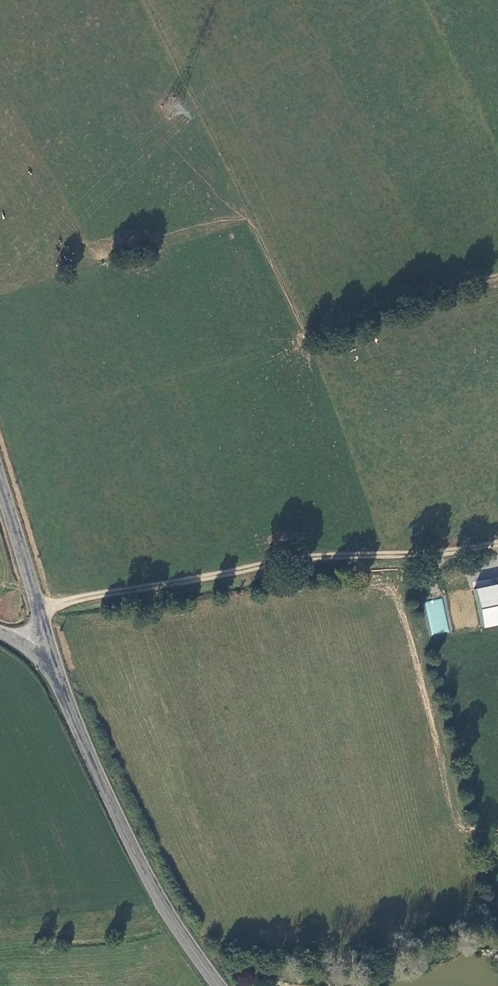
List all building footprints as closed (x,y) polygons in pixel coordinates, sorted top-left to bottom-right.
[(497,625),(497,584),(474,588),(481,628),(497,625)] [(444,599),(427,600),(429,634),(447,633),(444,599)]
